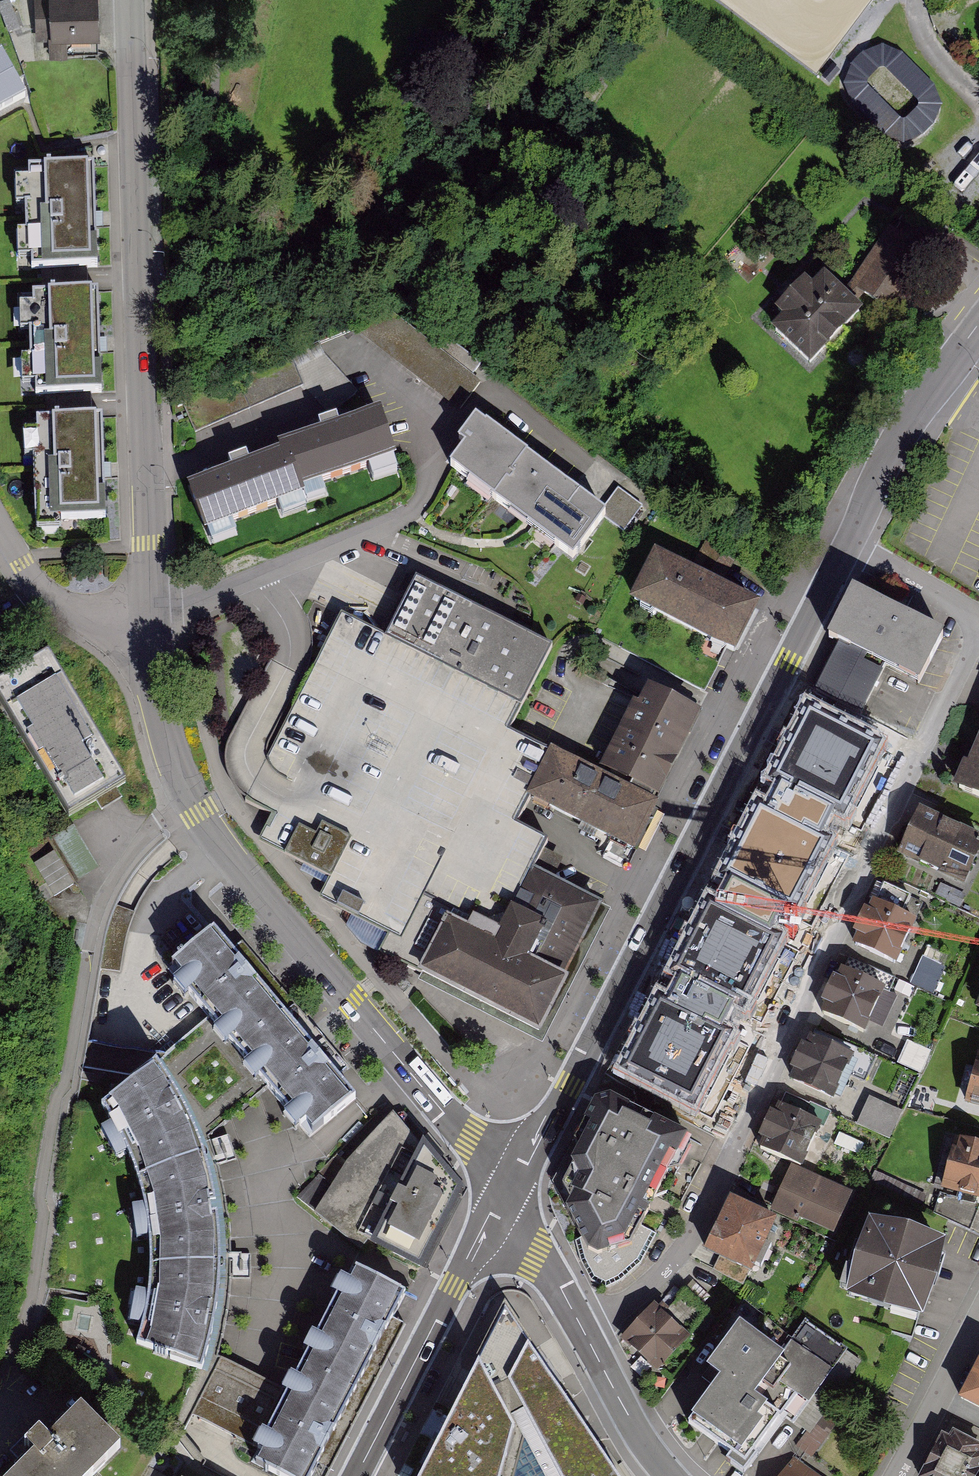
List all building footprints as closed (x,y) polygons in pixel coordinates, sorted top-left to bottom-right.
[(41,38),(101,36),(100,0),(40,0),(41,38)] [(956,103),(883,36),(835,87),(908,155),(956,103)] [(25,97),(1,51),(0,51),(0,111),(25,97)] [(94,164),(28,168),(34,274),(100,270),(97,221),(94,164)] [(920,255),(889,231),(852,284),(887,308),(920,255)] [(775,330),(813,371),(864,309),(822,276),(812,289),(802,279),(777,309),(775,330)] [(101,294),(34,296),(36,399),(103,397),(102,345),(101,294)] [(283,455),(190,486),(206,535),(304,502),(301,493),(395,461),(378,412),(280,445),(283,455)] [(102,418),(39,419),(40,520),(45,520),(103,519),(103,471),(102,418)] [(486,425),(485,427),(476,420),(458,443),(464,448),(449,467),(573,561),(606,517),(601,512),(486,425)] [(611,499),(601,512),(625,530),(641,508),(617,490),(611,499)] [(762,608),(658,557),(633,607),(736,659),(762,608)] [(387,641),(344,620),(268,760),(256,782),(247,798),(277,814),(267,841),(333,878),(323,895),(354,910),(349,923),(357,942),(420,973),(447,918),(497,942),(503,927),(511,909),(530,874),(533,868),(544,842),(520,828),(530,807),(555,753),(512,733),(524,710),(553,651),(416,581),(387,641)] [(948,636),(852,591),(828,643),(836,647),(884,670),(924,688),(948,636)] [(836,647),(815,693),(862,716),(884,670),(836,647)] [(68,818),(125,785),(48,655),(0,683),(0,703),(68,818)] [(705,719),(646,689),(602,775),(662,803),(705,719)] [(876,751),(806,717),(773,785),(784,790),(832,814),(843,819),(876,751)] [(978,799),(978,740),(957,790),(978,799)] [(636,857),(662,803),(602,775),(555,753),(530,807),(566,824),(636,857)] [(760,808),(725,877),(732,881),(785,907),(798,913),(836,837),(823,831),(832,814),(784,790),(772,814),(760,808)] [(920,810),(897,858),(964,890),(978,857),(978,838),(920,810)] [(54,853),(35,864),(54,896),(73,884),(54,853)] [(610,915),(530,874),(511,909),(546,925),(532,957),(569,977),(610,915)] [(785,907),(732,881),(718,909),(708,903),(672,977),(685,983),(735,1007),(747,1013),(784,938),(772,933),(785,907)] [(852,948),(896,968),(916,923),(872,903),(868,913),(863,911),(852,935),(857,937),(852,948)] [(420,973),(538,1034),(569,977),(532,957),(546,925),(511,909),(503,927),(497,942),(447,918),(420,973)] [(231,947),(217,930),(169,968),(211,1019),(106,1104),(116,1122),(136,1162),(149,1236),(153,1292),(134,1350),(204,1371),(214,1325),(219,1284),(217,1236),(207,1182),(197,1150),(263,1088),(307,1139),(354,1101),(358,1098),(345,1082),(231,947)] [(231,947),(345,1082),(350,1078),(355,1073),(321,1033),(242,938),(236,943),(231,947)] [(821,1016),(865,1036),(886,991),(842,970),(837,980),(833,978),(820,1005),(825,1007),(821,1016)] [(661,998),(622,1075),(693,1112),(730,1041),(721,1036),(735,1007),(685,983),(674,1004),(661,998)] [(790,1084),(833,1104),(854,1059),(811,1039),(806,1049),(801,1047),(789,1072),(794,1075),(790,1084)] [(909,1042),(901,1063),(924,1071),(931,1050),(909,1042)] [(968,1106),(978,1109),(978,1060),(968,1106)] [(553,1176),(553,1180),(567,1207),(564,1209),(578,1234),(575,1235),(579,1255),(590,1275),(605,1283),(620,1276),(640,1258),(656,1231),(643,1223),(654,1204),(670,1175),(678,1173),(690,1152),(688,1143),(610,1099),(594,1103),(585,1118),(553,1176)] [(860,1128),(897,1136),(903,1109),(866,1101),(860,1128)] [(824,1121),(780,1102),(761,1146),(805,1165),(824,1121)] [(463,1199),(394,1115),(347,1166),(313,1215),(352,1255),(411,1289),(463,1199)] [(958,1140),(946,1190),(978,1198),(978,1145),(958,1140)] [(855,1194),(794,1170),(777,1212),(838,1236),(855,1194)] [(973,1227),(978,1206),(941,1196),(935,1217),(973,1227)] [(778,1221),(733,1200),(708,1253),(753,1275),(778,1221)] [(846,1300),(922,1324),(947,1247),(870,1223),(846,1300)] [(338,1286),(249,1463),(272,1475),(316,1475),(396,1320),(338,1286)] [(620,1341),(657,1376),(691,1339),(654,1305),(620,1341)] [(507,1333),(430,1475),(613,1475),(609,1470),(586,1432),(573,1411),(551,1375),(515,1316),(507,1333)] [(744,1324),(709,1369),(723,1380),(691,1421),(749,1466),(787,1418),(794,1423),(847,1357),(808,1326),(784,1356),(744,1324)] [(957,1404),(978,1415),(978,1363),(957,1404)] [(121,1453),(84,1413),(54,1446),(41,1436),(27,1450),(34,1461),(19,1475),(98,1475),(121,1453)] [(921,1475),(978,1475),(978,1447),(953,1433),(950,1440),(942,1436),(921,1475)] [(794,1458),(781,1475),(818,1475),(794,1458)]
